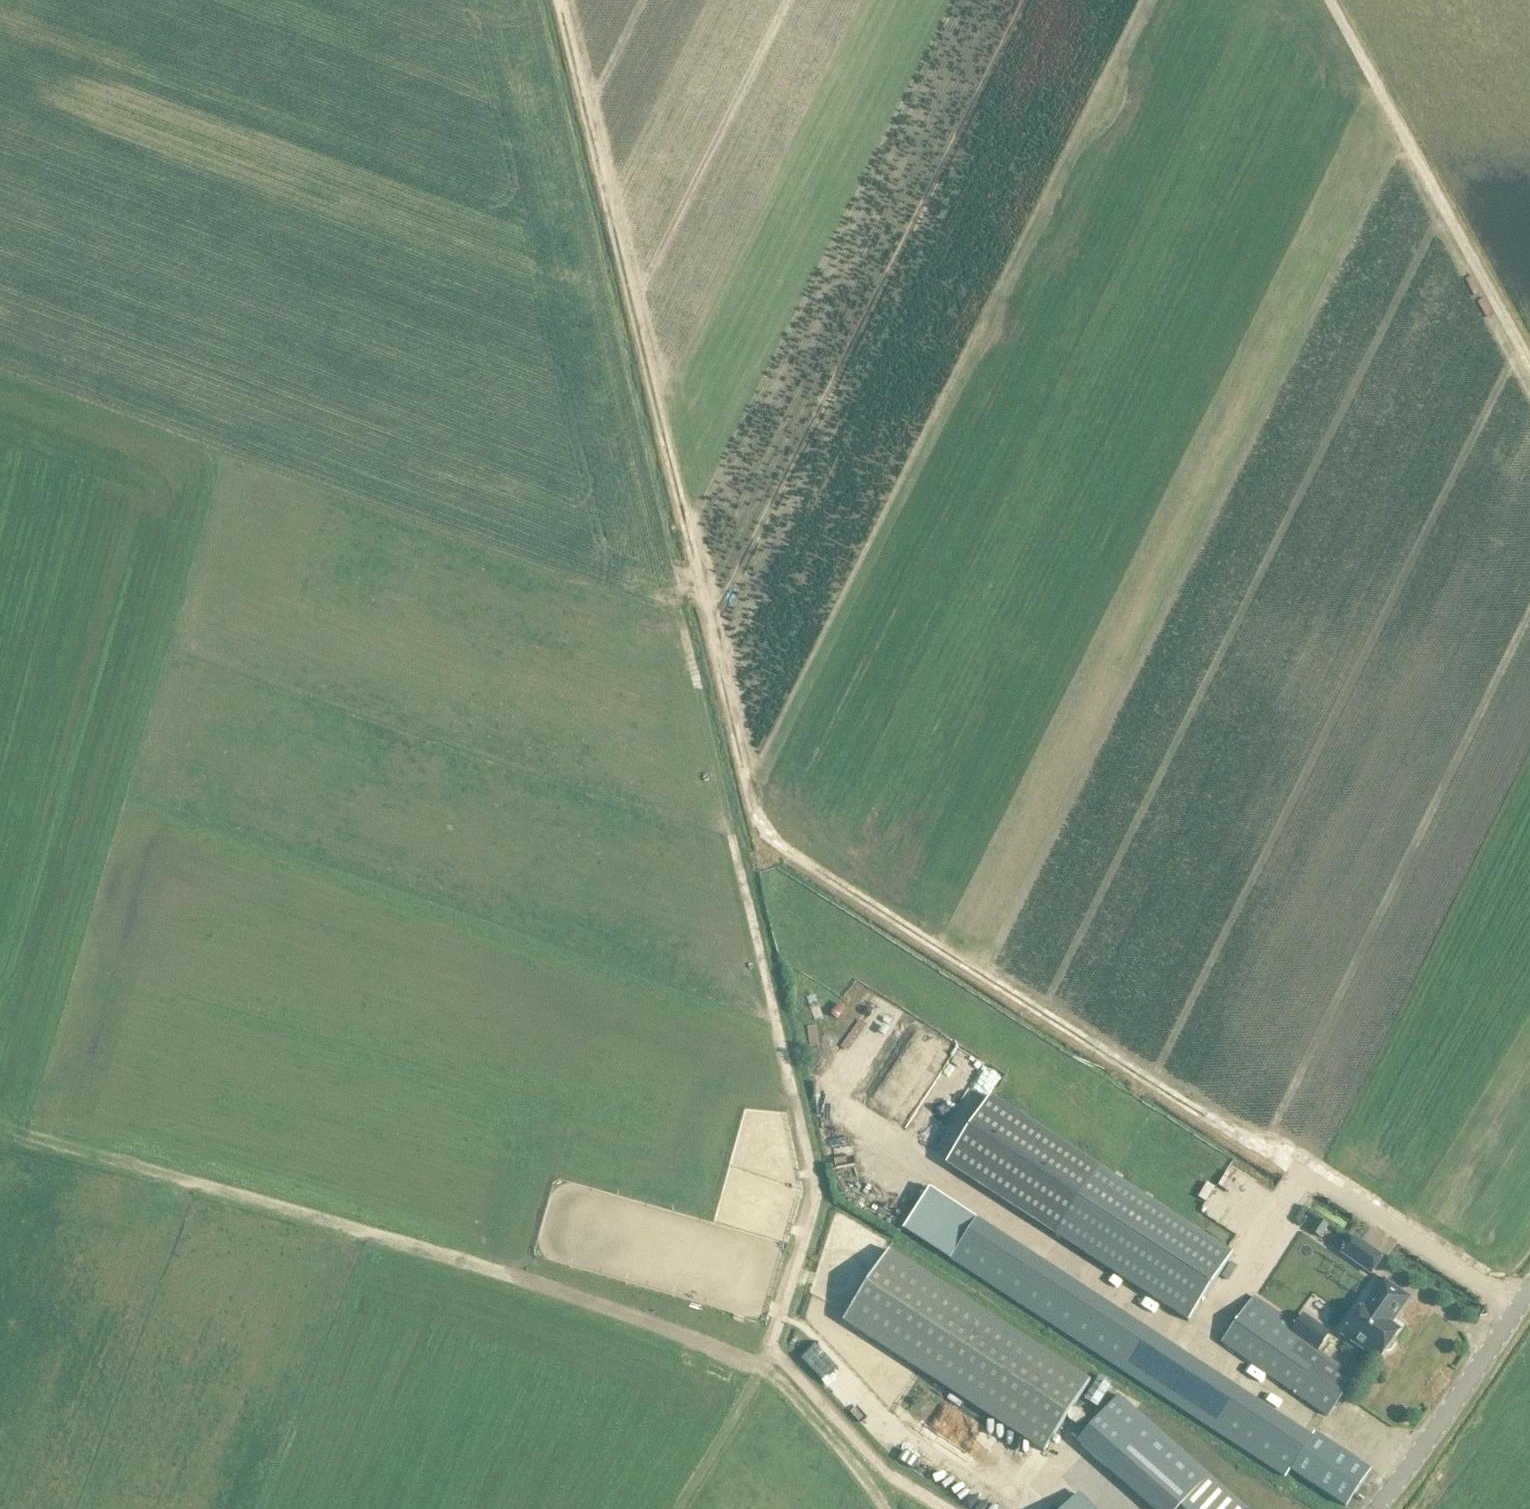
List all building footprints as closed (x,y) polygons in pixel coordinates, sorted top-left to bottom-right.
[(990,1096),(946,1164),(1189,1322),(1233,1254),(990,1096)] [(1319,1197),(1299,1222),(1337,1251),(1357,1226),(1319,1197)] [(1346,1507),(1363,1481),(1370,1472),(1371,1470),(1314,1434),(1312,1438),(977,1219),(951,1259),(1286,1479),(1290,1471),(1346,1507)] [(1371,1274),(1372,1274),(1383,1258),(1353,1237),(1342,1253),(1371,1274)] [(1091,1381),(889,1251),(844,1321),(1045,1452),(1069,1415),(1070,1420),(1078,1425),(1082,1424),(1085,1420),(1084,1415),(1076,1410),(1071,1411),(1091,1381)] [(1384,1280),(1383,1281),(1365,1306),(1364,1305),(1353,1321),(1357,1324),(1348,1337),(1344,1334),(1343,1335),(1366,1352),(1368,1350),(1380,1359),(1385,1352),(1386,1352),(1391,1351),(1397,1343),(1396,1338),(1395,1338),(1400,1331),(1389,1323),(1394,1316),(1396,1318),(1409,1298),(1384,1280)] [(1223,1343),(1327,1416),(1355,1377),(1264,1313),(1269,1307),(1255,1297),(1223,1343)] [(811,1341),(796,1352),(823,1388),(838,1377),(811,1341)] [(1118,1396),(1077,1441),(1154,1508),(1179,1508),(1182,1506),(1185,1508),(1246,1508),(1118,1396)] [(1065,1508),(1093,1508),(1079,1495),(1065,1508)]
